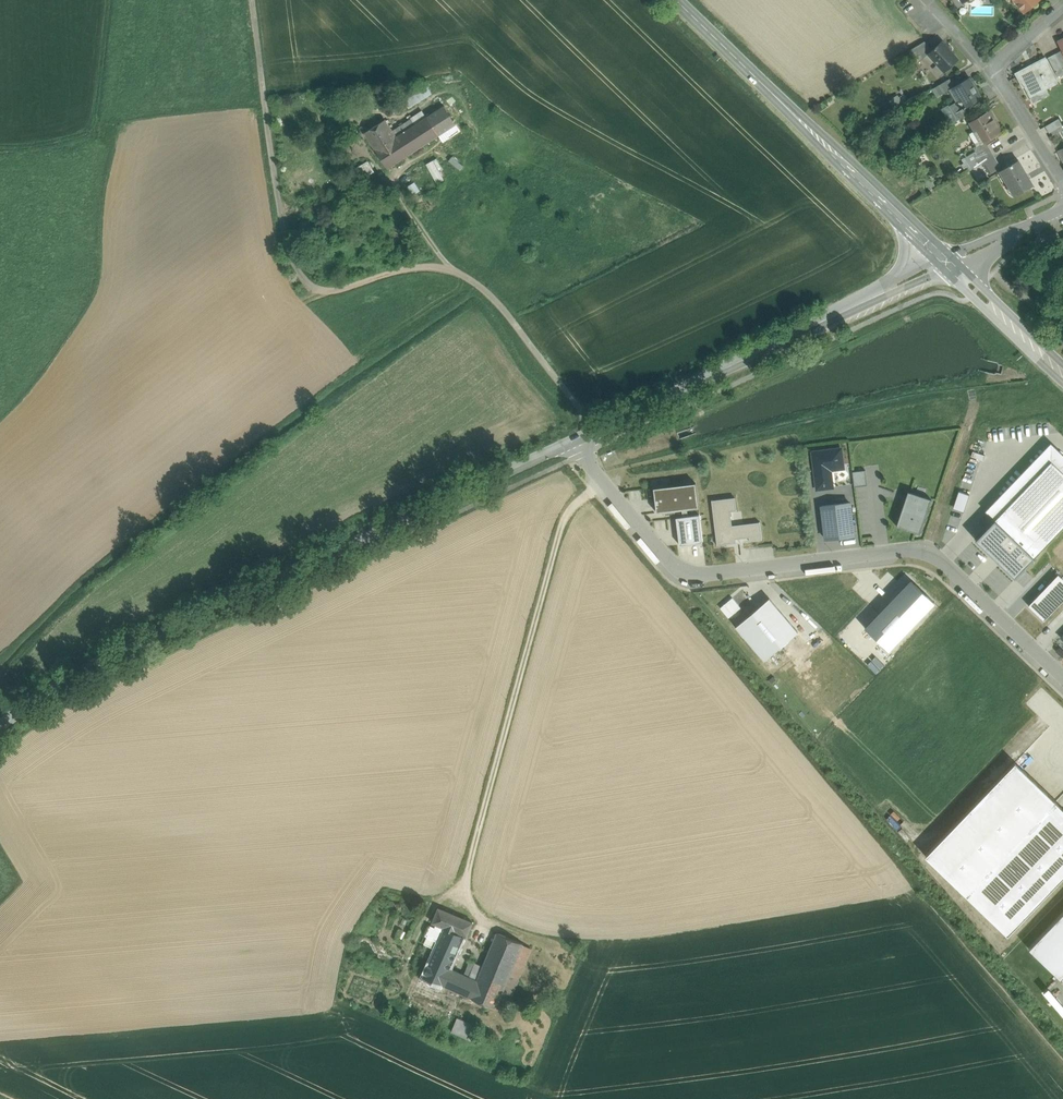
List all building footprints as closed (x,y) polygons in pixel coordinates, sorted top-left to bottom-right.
[(1024,11),(1037,0),(1015,0),(1024,11)] [(994,6),(972,6),(972,14),(994,14),(994,6)] [(924,43),(911,50),(918,63),(924,58),(929,54),(933,50),(925,41),(924,43)] [(933,50),(929,54),(924,58),(939,76),(944,72),(958,60),(943,41),(933,50)] [(1055,54),(1048,58),(1055,71),(1062,68),(1055,54)] [(1045,58),(1016,73),(1023,87),(1025,86),(1030,96),(1044,88),(1043,85),(1056,78),(1045,58)] [(969,77),(952,88),(953,88),(960,100),(961,101),(963,99),(967,106),(969,106),(982,98),(969,77)] [(948,80),(938,86),(942,92),(952,86),(948,80)] [(938,86),(932,90),(936,96),(942,92),(938,86)] [(1048,94),(1044,88),(1030,96),(1034,102),(1048,94)] [(960,100),(951,106),(955,113),(955,114),(962,110),(967,106),(963,99),(961,101),(960,100)] [(411,118),(393,130),(396,136),(376,149),(387,168),(456,124),(444,106),(415,124),(411,118)] [(453,106),(449,110),(455,119),(459,115),(453,106)] [(967,106),(962,110),(955,114),(958,119),(972,111),(969,106),(967,106)] [(989,111),(970,122),(975,130),(977,129),(984,141),(1001,131),(989,111)] [(1059,118),(1045,126),(1049,133),(1062,125),(1059,118)] [(385,119),(365,132),(376,149),(396,136),(393,130),(385,119)] [(1057,134),(1047,139),(1050,145),(1060,140),(1057,134)] [(987,143),(976,150),(980,156),(991,150),(987,143)] [(991,150),(980,156),(983,162),(994,156),(991,150)] [(994,156),(983,162),(986,168),(997,161),(994,156)] [(435,158),(426,162),(436,182),(445,178),(435,158)] [(1018,159),(1002,168),(1010,181),(1007,183),(1014,195),(1033,185),(1018,159)] [(997,161),(986,168),(990,173),(1001,167),(997,161)] [(368,162),(358,168),(363,177),(374,171),(368,162)] [(985,511),(994,520),(1060,451),(1051,442),(985,511)] [(841,448),(813,452),(816,475),(831,473),(830,469),(843,468),(841,448)] [(1060,451),(994,520),(976,539),(1015,577),(1062,528),(1062,454),(1060,451)] [(855,487),(868,485),(866,470),(853,471),(855,487)] [(831,473),(816,475),(818,489),(833,487),(831,473)] [(696,483),(654,488),(657,512),(682,509),(683,516),(688,516),(687,509),(699,507),(696,483)] [(904,503),(897,526),(920,533),(932,499),(908,491),(907,496),(904,503)] [(960,491),(955,504),(965,508),(970,494),(960,491)] [(712,500),(717,545),(724,544),(723,540),(749,537),(750,541),(762,540),(760,522),(732,525),(731,511),(737,511),(735,497),(712,500)] [(822,506),(826,538),(854,535),(850,502),(822,506)] [(683,516),(676,517),(680,544),(703,542),(700,514),(688,516),(683,516)] [(1044,620),(1062,601),(1062,578),(1058,574),(1029,605),(1044,620)] [(910,579),(865,627),(889,650),(935,603),(910,579)] [(729,618),(741,608),(733,598),(725,604),(722,602),(718,605),(729,618)] [(765,660),(799,632),(770,598),(736,626),(765,660)] [(1008,934),(1062,877),(1062,809),(1015,763),(926,856),(1008,934)] [(473,923),(439,908),(433,922),(436,924),(445,928),(464,936),(467,937),(473,923)] [(1029,948),(1061,978),(1062,976),(1062,913),(1029,948)] [(434,928),(430,925),(425,936),(427,936),(424,943),(436,948),(444,932),(434,928)] [(464,936),(445,928),(444,932),(436,948),(423,978),(441,986),(442,984),(449,968),(464,936)] [(483,966),(477,981),(470,997),(495,1009),(514,966),(524,945),(498,933),(483,966)] [(524,945),(514,966),(523,971),(529,974),(539,951),(524,945)] [(475,963),(468,977),(477,981),(483,966),(475,963)] [(523,971),(514,966),(495,1009),(504,1013),(523,971)] [(468,977),(449,968),(442,984),(470,997),(477,981),(468,977)] [(478,1027),(457,1018),(451,1030),(473,1040),(478,1027)]
